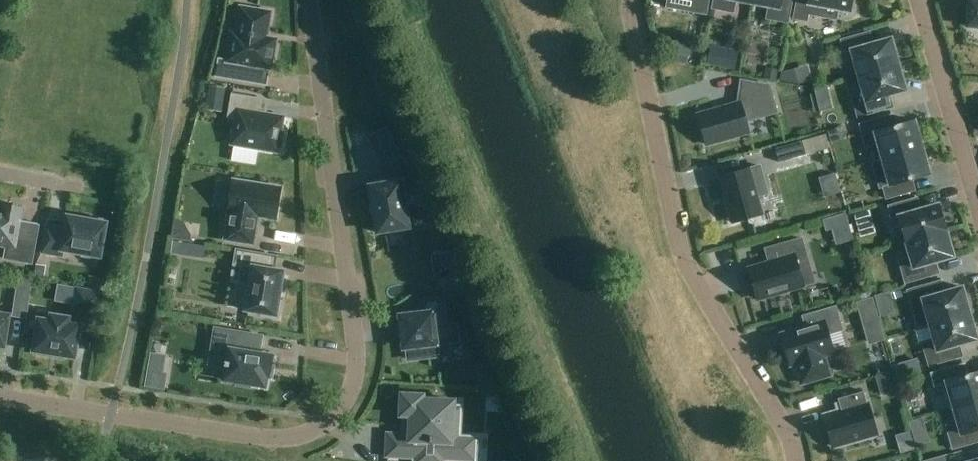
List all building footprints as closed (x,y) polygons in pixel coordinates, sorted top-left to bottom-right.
[(655,1),(647,0),(637,0),(636,8),(653,11),(655,1)] [(692,12),(706,15),(709,0),(694,0),(692,12)] [(752,4),(753,0),(713,0),(711,9),(734,14),(736,1),(752,4)] [(752,4),(768,7),(766,20),(789,24),(793,0),(753,0),(752,4)] [(793,19),(806,21),(807,14),(835,19),(837,10),(849,12),(852,0),(796,0),(793,19)] [(969,3),(965,3),(964,17),(968,17),(967,27),(977,28),(977,0),(969,0),(969,3)] [(250,66),(271,69),(276,40),(263,37),(264,31),(267,32),(271,12),(241,7),(237,33),(232,32),(227,60),(218,59),(215,77),(247,82),(250,66)] [(851,50),(858,76),(899,65),(891,39),(874,44),(868,45),(865,34),(841,40),(844,52),(851,50)] [(688,55),(690,44),(666,39),(663,51),(688,55)] [(709,45),(705,63),(735,69),(739,51),(709,45)] [(899,65),(858,76),(863,92),(851,95),(858,117),(891,108),(888,96),(906,91),(899,65)] [(780,73),(778,80),(798,83),(793,69),(780,73)] [(746,121),(777,112),(769,85),(741,81),(737,103),(698,114),(707,144),(749,132),(746,121)] [(826,86),(814,89),(817,100),(829,97),(826,86)] [(232,94),(228,118),(236,120),(232,144),(234,145),(231,159),(254,163),(257,148),(277,152),(278,146),(282,147),(285,131),(281,131),(283,117),(259,113),(262,99),(232,94)] [(193,121),(200,121),(200,140),(226,140),(227,100),(193,99),(193,121)] [(878,144),(882,159),(922,148),(915,121),(896,127),(893,114),(858,124),(865,148),(878,144)] [(788,136),(805,130),(800,115),(783,122),(788,136)] [(384,129),(368,137),(378,155),(394,147),(384,129)] [(843,141),(840,129),(828,133),(831,145),(843,141)] [(821,135),(799,142),(803,155),(825,149),(821,135)] [(799,142),(775,149),(779,162),(803,155),(799,142)] [(922,148),(882,159),(871,162),(879,190),(883,189),(887,200),(911,193),(907,180),(930,174),(922,148)] [(825,165),(829,189),(855,184),(850,160),(825,165)] [(732,223),(763,214),(758,196),(768,193),(760,166),(719,177),(732,223)] [(225,240),(253,244),(257,223),(255,223),(256,217),(276,220),(281,188),(233,180),(228,212),(230,212),(225,240)] [(377,184),(368,186),(376,233),(407,228),(399,181),(389,182),(377,184)] [(812,213),(825,210),(823,197),(810,199),(812,213)] [(906,242),(946,230),(939,204),(916,211),(912,199),(888,206),(892,218),(899,216),(906,242)] [(3,205),(2,208),(0,208),(0,246),(7,247),(5,258),(31,263),(38,224),(21,220),(23,209),(3,205)] [(845,213),(821,220),(824,232),(830,230),(848,225),(845,213)] [(89,220),(68,216),(67,222),(64,222),(60,225),(60,227),(47,225),(41,254),(62,257),(63,250),(83,254),(82,257),(96,259),(96,256),(100,257),(106,223),(102,223),(103,220),(89,217),(89,220)] [(946,230),(906,242),(911,258),(899,261),(905,283),(934,275),(931,263),(954,257),(946,230)] [(808,262),(801,238),(767,248),(771,263),(749,269),(757,298),(803,285),(797,265),(808,262)] [(172,241),(170,253),(178,254),(180,242),(172,241)] [(268,269),(270,255),(236,249),(230,282),(249,286),(245,311),(261,313),(261,317),(278,320),(281,302),(278,301),(283,271),(268,269)] [(216,276),(212,276),(212,250),(192,250),(191,306),(215,306),(216,276)] [(457,264),(436,278),(446,295),(468,280),(457,264)] [(35,267),(33,277),(43,279),(44,269),(35,267)] [(26,319),(32,281),(18,278),(12,316),(26,319)] [(941,281),(907,291),(918,328),(930,325),(970,314),(962,287),(944,292),(941,281)] [(100,314),(104,293),(76,288),(72,309),(100,314)] [(455,327),(446,328),(442,298),(422,300),(423,313),(401,316),(402,327),(401,327),(402,338),(403,338),(404,348),(407,348),(409,360),(448,355),(446,343),(457,342),(455,327)] [(872,298),(855,303),(861,324),(878,319),(872,298)] [(778,337),(787,367),(793,365),(799,385),(826,377),(820,357),(831,354),(825,335),(839,331),(832,309),(800,318),(803,329),(778,337)] [(929,366),(962,357),(959,345),(977,340),(970,314),(930,325),(934,341),(923,344),(929,366)] [(8,316),(0,315),(0,346),(4,346),(8,316)] [(68,324),(69,318),(51,315),(50,321),(39,319),(34,351),(38,352),(37,355),(47,357),(48,353),(75,358),(80,326),(68,324)] [(215,328),(211,352),(228,355),(227,362),(225,362),(225,366),(226,367),(224,380),(238,383),(237,385),(250,388),(250,385),(265,387),(267,377),(272,377),(274,367),(272,366),(271,366),(271,365),(273,356),(259,354),(262,336),(215,328)] [(916,362),(906,365),(909,376),(919,374),(916,362)] [(953,408),(977,401),(977,372),(967,376),(964,364),(931,373),(935,388),(942,386),(949,409),(953,408)] [(148,371),(146,386),(164,389),(166,374),(162,373),(148,371)] [(892,372),(875,377),(880,394),(897,390),(892,372)] [(874,436),(863,392),(837,399),(840,411),(824,416),(832,447),(844,444),(845,446),(867,441),(866,438),(874,436)] [(386,457),(387,457),(399,457),(416,458),(416,460),(443,460),(443,459),(456,460),(459,460),(459,450),(460,441),(457,441),(451,440),(453,402),(422,400),(422,396),(402,395),(401,415),(411,416),(410,435),(387,434),(386,456),(386,457)] [(953,408),(958,424),(946,427),(953,451),(977,444),(977,401),(953,408)] [(923,418),(909,422),(913,434),(927,430),(923,418)]
